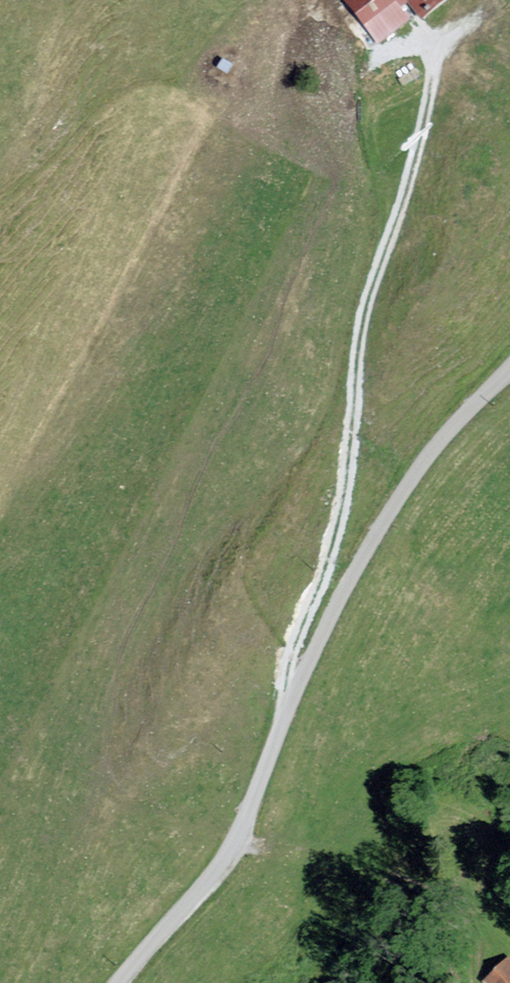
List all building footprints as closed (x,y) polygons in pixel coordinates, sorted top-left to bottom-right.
[(348,1),(384,50),(452,0),(349,0),(348,1)] [(482,980),(485,982),(509,982),(509,952),(482,980)]
